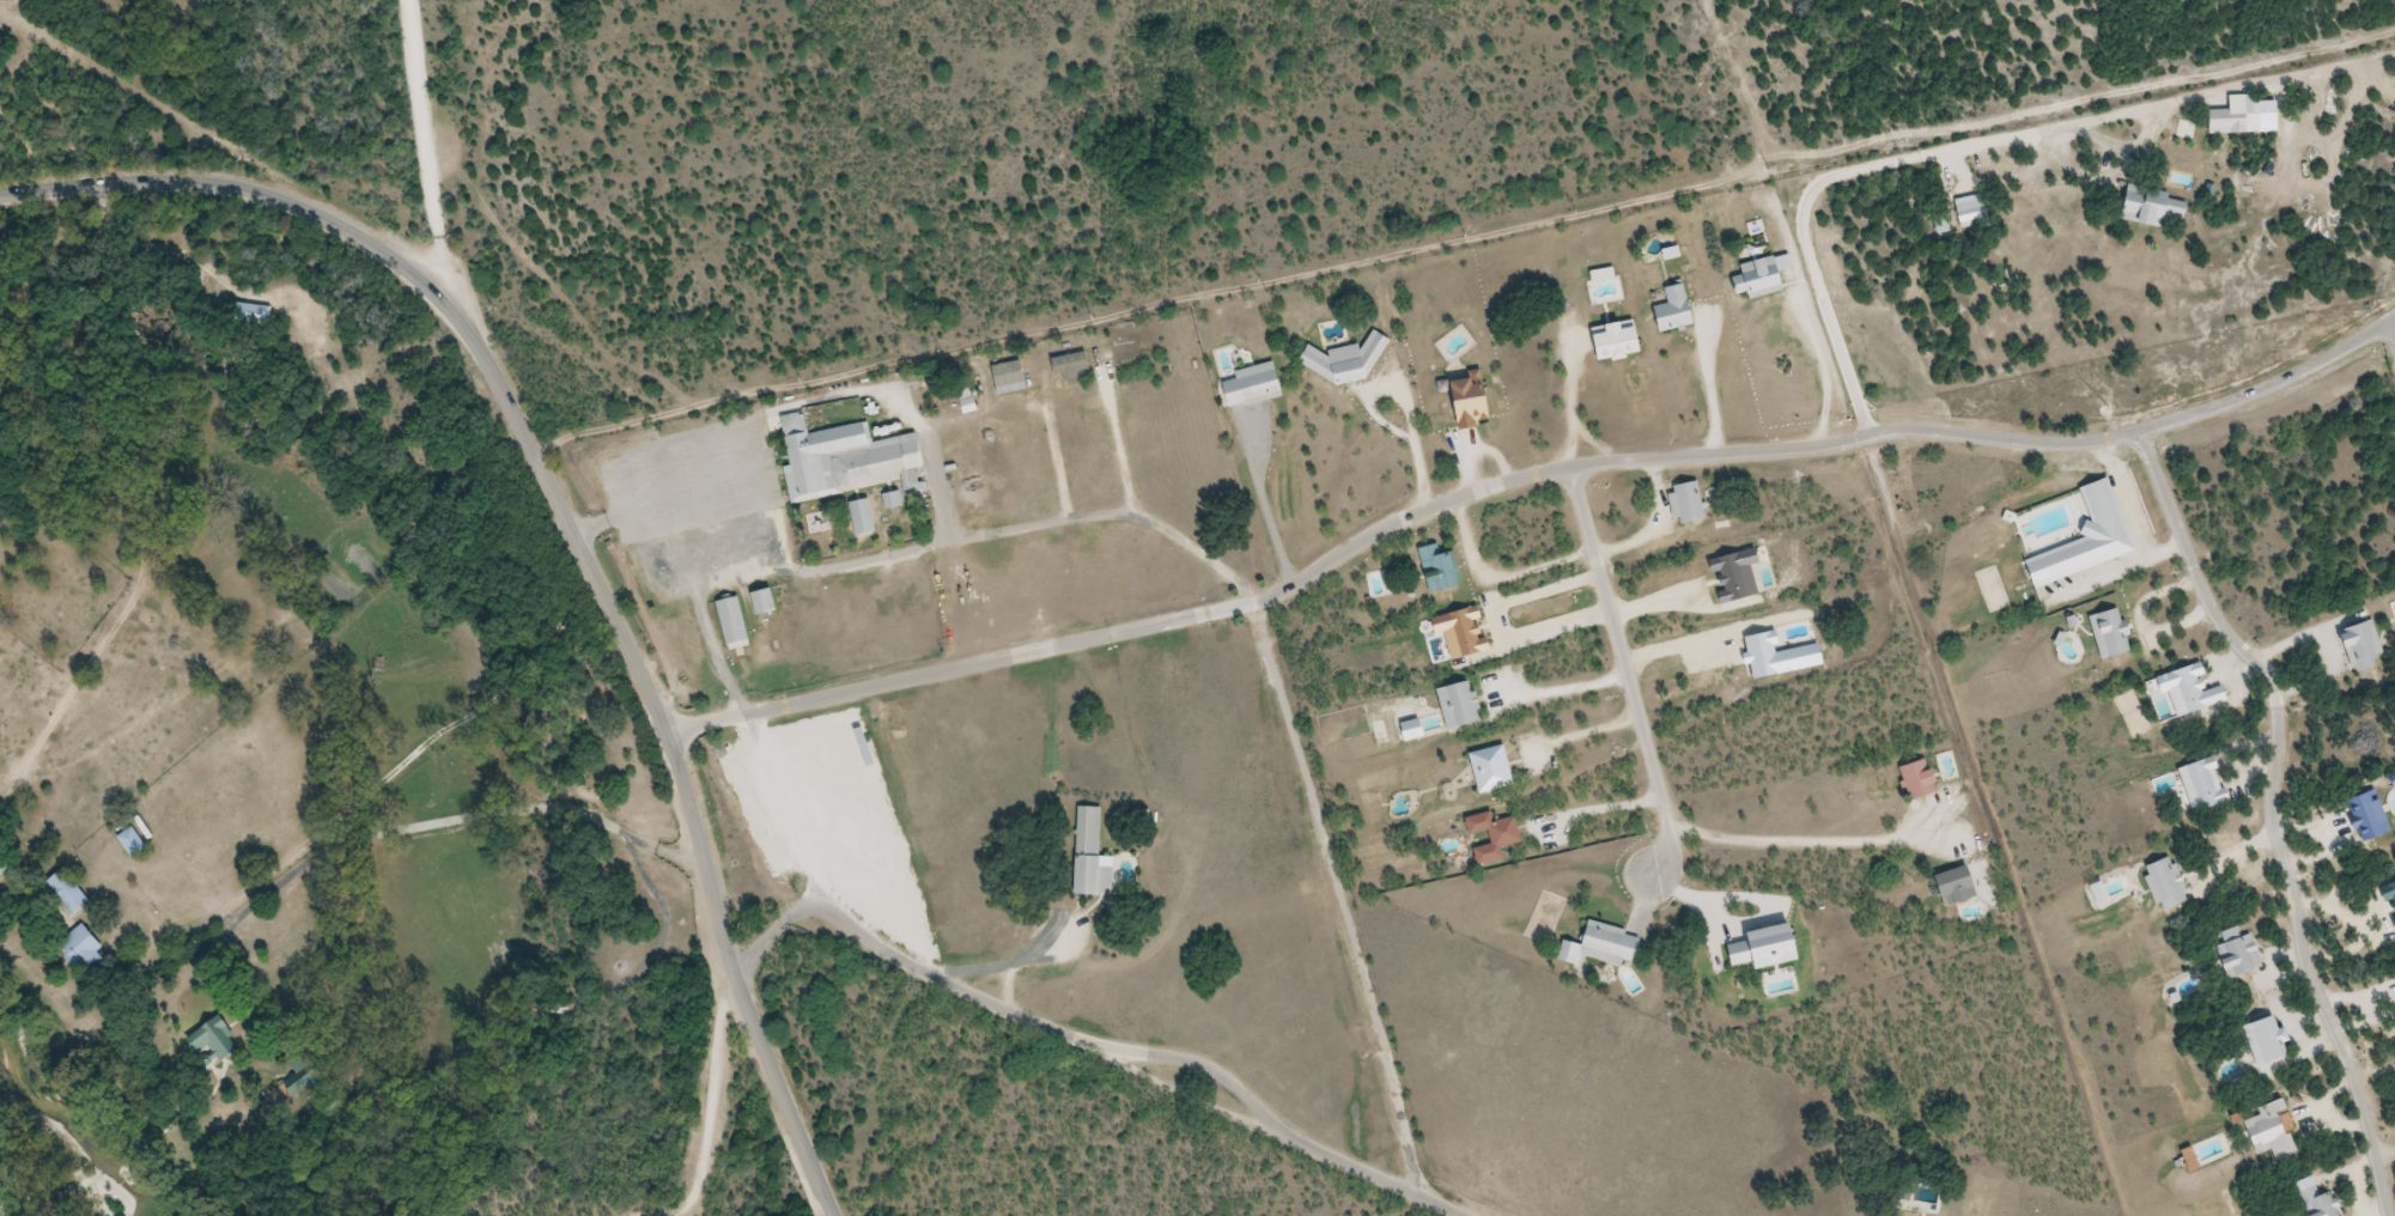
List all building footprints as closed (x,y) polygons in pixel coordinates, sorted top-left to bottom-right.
[(2158,230),(2160,218),(2179,223),(2185,200),(2123,184),(2115,219),(2158,230)] [(1951,203),(1956,230),(1984,224),(1979,198),(1951,203)] [(1731,295),(1745,292),(1746,298),(1778,292),(1772,256),(1736,263),(1739,275),(1728,278),(1731,295)] [(1690,325),(1682,283),(1661,287),(1664,304),(1649,308),(1653,332),(1690,325)] [(1636,355),(1631,321),(1584,327),(1588,362),(1636,355)] [(1356,393),(1387,340),(1369,329),(1354,354),(1331,341),(1323,355),(1304,344),(1296,358),(1356,393)] [(1111,339),(1111,364),(1148,364),(1148,339),(1111,339)] [(1053,358),(1056,380),(1077,376),(1076,372),(1088,370),(1085,353),(1053,358)] [(1029,390),(1025,362),(995,365),(998,394),(1029,390)] [(1278,397),(1270,362),(1231,371),(1233,379),(1217,383),(1223,409),(1278,397)] [(1440,380),(1448,429),(1487,423),(1479,374),(1440,380)] [(794,498),(905,482),(906,492),(924,490),(920,467),(926,466),(921,434),(873,441),(871,423),(810,432),(807,413),(782,416),(794,498)] [(1670,525),(1702,521),(1697,481),(1665,485),(1670,525)] [(888,508),(903,508),(903,505),(897,505),(897,495),(888,495),(888,508)] [(1424,594),(1459,586),(1452,554),(1440,557),(1437,544),(1414,549),(1424,594)] [(759,617),(778,612),(772,589),(753,594),(759,617)] [(742,596),(718,601),(728,647),(751,642),(742,596)] [(2084,617),(2097,661),(2129,651),(2116,607),(2084,617)] [(2343,627),(2346,636),(2338,638),(2347,673),(2381,665),(2370,620),(2343,627)] [(1431,689),(1442,730),(1478,721),(1468,680),(1431,689)] [(1509,785),(1500,745),(1465,753),(1473,793),(1509,785)] [(1898,764),(1903,800),(1931,795),(1926,760),(1898,764)] [(2366,789),(2340,802),(2359,843),(2386,830),(2366,789)] [(1110,857),(1096,856),(1098,807),(1073,806),(1070,895),(1109,896),(1110,857)] [(1475,865),(1500,859),(1498,848),(1517,843),(1510,816),(1489,821),(1486,811),(1461,817),(1466,839),(1469,839),(1475,865)] [(148,849),(135,827),(119,837),(132,859),(148,849)] [(2138,868),(2155,912),(2187,900),(2170,855),(2138,868)] [(0,860),(0,880),(10,872),(0,860)] [(1942,897),(1944,906),(1967,899),(1964,890),(1967,889),(1961,866),(1928,876),(1935,899),(1942,897)] [(90,905),(69,868),(48,880),(69,916),(90,905)] [(1628,968),(1636,934),(1583,921),(1575,954),(1628,968)] [(109,949),(82,922),(59,945),(86,972),(109,949)] [(1720,936),(1725,967),(1743,964),(1743,970),(1793,962),(1787,925),(1720,936)] [(2214,945),(2220,978),(2258,970),(2251,934),(2239,936),(2237,927),(2218,931),(2221,944),(2214,945)] [(201,1053),(215,1048),(221,1063),(241,1055),(227,1019),(193,1031),(201,1053)] [(296,1075),(285,1081),(292,1095),(322,1079),(307,1051),(289,1061),(296,1075)] [(2292,1131),(2280,1100),(2255,1109),(2257,1116),(2240,1122),(2253,1157),(2269,1151),(2273,1161),(2294,1153),(2287,1133),(2292,1131)] [(2331,1192),(2317,1195),(2315,1187),(2295,1192),(2300,1215),(2337,1215),(2331,1192)]
